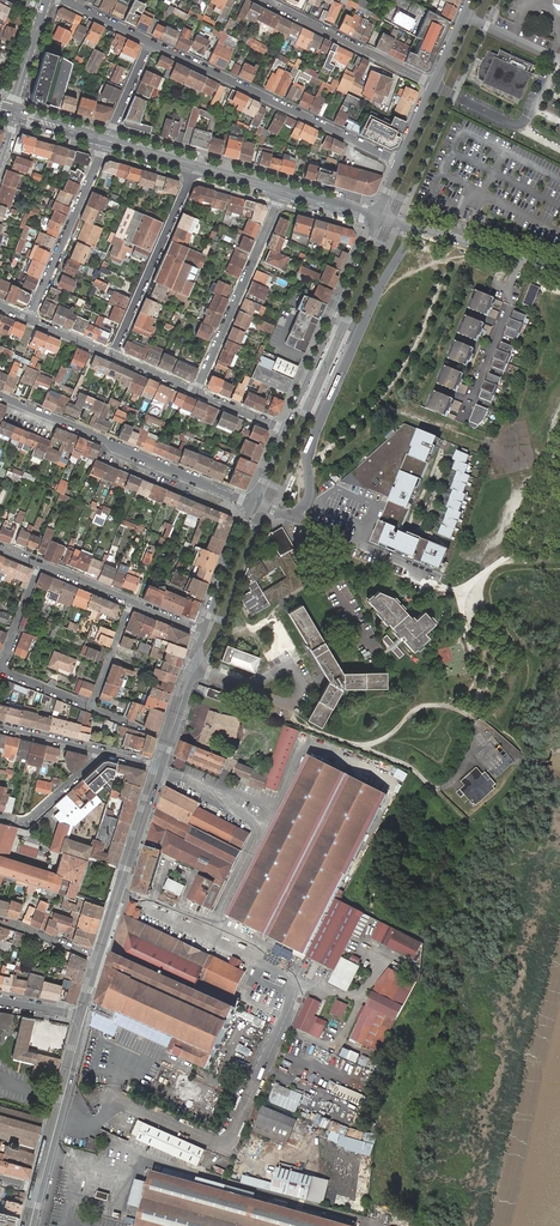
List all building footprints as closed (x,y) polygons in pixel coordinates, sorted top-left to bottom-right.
[(0,29),(5,18),(11,3),(5,0),(0,0),(0,29)] [(99,9),(110,14),(117,0),(103,0),(99,9)] [(124,21),(135,26),(141,12),(142,10),(145,4),(136,0),(134,0),(124,21)] [(209,2),(215,5),(215,7),(222,10),(224,5),(226,0),(210,0),(209,2)] [(224,5),(222,10),(224,11),(225,9),(228,11),(230,8),(233,0),(226,0),(224,5)] [(247,0),(245,0),(236,21),(240,23),(236,32),(237,33),(239,28),(241,24),(251,2),(247,0)] [(450,22),(440,16),(435,14),(429,11),(409,0),(391,0),(381,18),(416,37),(423,39),(417,56),(409,51),(404,62),(425,72),(429,70),(450,22)] [(450,22),(456,8),(446,3),(441,0),(435,14),(440,16),(450,22)] [(460,0),(441,0),(446,3),(456,8),(460,0)] [(327,12),(325,18),(333,22),(340,5),(332,1),(331,3),(327,12)] [(127,7),(117,2),(112,13),(121,18),(127,7)] [(235,38),(239,40),(246,43),(247,40),(248,38),(241,35),(243,30),(247,21),(248,22),(250,19),(252,20),(252,21),(256,22),(257,20),(263,8),(251,2),(241,24),(239,28),(237,33),(236,35),(235,38)] [(173,7),(170,5),(166,12),(168,13),(171,15),(172,12),(175,8),(173,7)] [(58,9),(56,15),(68,21),(69,22),(71,23),(74,24),(78,25),(78,24),(82,17),(74,13),(62,7),(58,9)] [(188,15),(176,9),(175,8),(172,12),(187,20),(189,16),(188,15)] [(268,11),(263,8),(257,20),(256,22),(261,25),(263,22),(268,11)] [(154,15),(142,10),(141,12),(153,18),(154,15)] [(319,20),(323,22),(325,18),(327,12),(323,10),(319,20)] [(274,13),(268,11),(263,22),(261,25),(267,28),(268,25),(274,13)] [(153,18),(141,12),(135,26),(140,28),(141,26),(143,27),(142,29),(146,32),(153,18)] [(200,21),(202,17),(193,12),(191,17),(200,21)] [(280,16),(274,13),(268,25),(267,28),(267,29),(272,31),(273,28),(274,28),(280,16)] [(338,29),(345,33),(352,18),(353,16),(351,15),(350,17),(345,14),(338,29)] [(345,33),(351,36),(360,17),(354,14),(353,16),(352,18),(345,33)] [(292,22),(280,16),(274,28),(273,28),(272,31),(272,32),(284,39),(286,36),(286,35),(292,22)] [(213,22),(202,17),(200,21),(202,22),(213,27),(216,21),(214,20),(213,22)] [(351,36),(359,40),(365,28),(361,25),(364,19),(360,17),(351,36)] [(1,40),(2,38),(6,40),(11,42),(16,31),(6,26),(9,19),(5,18),(0,29),(0,39),(1,40)] [(153,18),(146,32),(151,34),(160,38),(165,28),(158,25),(156,24),(157,22),(158,20),(153,18)] [(85,28),(78,24),(78,25),(73,34),(72,36),(80,40),(82,37),(83,35),(84,34),(85,31),(86,28),(89,30),(93,22),(89,20),(85,28)] [(104,28),(93,22),(89,30),(88,32),(87,33),(85,38),(96,43),(99,38),(104,28)] [(302,28),(292,22),(286,35),(286,36),(296,41),(302,28)] [(359,40),(364,43),(373,25),(367,22),(365,28),(359,40)] [(73,34),(78,25),(74,24),(69,32),(66,31),(67,29),(63,28),(63,29),(58,27),(53,38),(65,43),(68,45),(72,36),(73,34)] [(166,26),(165,28),(160,38),(171,44),(175,45),(180,35),(181,33),(183,30),(181,29),(180,31),(179,33),(178,32),(177,32),(175,31),(172,29),(170,28),(167,27),(166,26)] [(215,28),(211,35),(219,39),(221,34),(222,33),(222,32),(215,28)] [(313,33),(302,28),(296,41),(294,47),(296,48),(298,45),(300,41),(303,43),(302,44),(302,46),(301,47),(306,49),(313,33)] [(393,38),(394,39),(395,38),(398,31),(393,29),(389,36),(392,37),(393,38)] [(127,39),(116,33),(110,45),(112,45),(116,47),(120,49),(121,50),(127,39)] [(324,38),(313,33),(306,49),(308,50),(309,49),(310,48),(310,46),(313,48),(314,48),(316,49),(315,53),(317,54),(319,50),(324,38)] [(375,48),(387,54),(387,53),(389,50),(393,42),(394,39),(393,38),(392,37),(389,36),(387,35),(384,33),(382,33),(375,48)] [(175,45),(187,51),(192,41),(186,38),(183,37),(180,36),(180,35),(175,45)] [(209,41),(196,35),(191,46),(193,47),(196,48),(198,50),(198,51),(197,52),(203,55),(209,41)] [(65,43),(53,38),(52,40),(67,47),(68,45),(65,43)] [(330,41),(324,38),(319,50),(317,54),(314,60),(317,61),(321,52),(322,51),(323,52),(325,52),(330,41)] [(138,44),(127,39),(121,50),(120,52),(118,57),(133,63),(135,58),(139,48),(138,44)] [(218,42),(216,45),(232,52),(234,49),(218,42)] [(409,51),(393,42),(389,50),(387,53),(387,54),(392,57),(404,62),(409,51)] [(253,43),(251,46),(251,47),(264,53),(265,50),(260,47),(253,44),(253,43)] [(216,65),(224,69),(232,52),(216,45),(208,62),(215,65),(216,65)] [(353,53),(337,45),(334,53),(337,55),(335,60),(336,60),(338,61),(339,62),(342,63),(343,64),(345,65),(348,59),(349,57),(351,58),(353,53)] [(106,54),(93,48),(83,69),(85,70),(89,72),(94,74),(94,75),(102,59),(103,59),(105,56),(106,54)] [(535,74),(533,73),(537,64),(502,49),(499,55),(493,52),(487,58),(484,63),(483,66),(481,71),(481,78),(486,80),(485,82),(523,100),(535,74)] [(57,55),(44,51),(30,99),(42,103),(48,105),(60,108),(64,95),(73,63),(62,57),(57,55)] [(76,55),(74,60),(81,64),(84,59),(76,55)] [(171,73),(175,62),(171,60),(160,55),(156,64),(164,67),(167,69),(166,71),(171,73)] [(280,55),(278,60),(285,63),(287,64),(288,62),(289,59),(284,57),(280,55)] [(362,58),(358,56),(353,64),(355,65),(356,65),(353,72),(351,72),(349,71),(346,69),(337,88),(336,89),(340,91),(342,92),(346,94),(346,93),(348,90),(352,81),(355,73),(357,70),(358,67),(362,58)] [(355,73),(352,81),(348,90),(351,91),(361,96),(379,105),(380,106),(382,106),(383,107),(384,105),(383,104),(384,101),(386,97),(389,90),(390,87),(393,79),(381,74),(371,70),(364,87),(359,84),(358,84),(362,73),(363,73),(369,61),(362,58),(358,67),(357,70),(355,73)] [(278,60),(276,59),(272,67),(275,69),(277,65),(279,65),(283,67),(285,67),(286,65),(284,64),(285,63),(278,60)] [(189,69),(175,62),(171,73),(169,77),(171,78),(182,84),(189,69)] [(250,82),(258,66),(256,65),(254,68),(244,63),(239,74),(238,76),(250,82)] [(117,65),(115,64),(114,66),(116,67),(110,80),(117,83),(120,76),(120,74),(123,68),(117,65)] [(231,72),(236,75),(237,73),(240,66),(235,64),(231,72)] [(309,73),(312,66),(310,66),(308,69),(305,67),(304,70),(302,69),(301,71),(308,74),(309,73)] [(299,70),(297,69),(294,67),(293,67),(290,74),(284,71),(274,92),(282,96),(291,78),(290,77),(290,76),(295,78),(299,70)] [(274,92),(284,71),(278,68),(276,72),(275,74),(274,74),(273,73),(272,75),(271,75),(265,87),(274,92)] [(198,73),(189,69),(182,84),(191,88),(198,73)] [(156,88),(161,77),(146,70),(141,81),(154,87),(156,88)] [(301,71),(299,70),(295,78),(293,82),(294,82),(287,97),(292,99),(293,98),(294,96),(297,98),(298,98),(304,87),(296,83),(298,79),(299,77),(309,81),(309,80),(311,76),(308,74),(301,71)] [(319,74),(310,70),(309,73),(308,74),(311,76),(315,78),(317,79),(318,76),(319,74)] [(206,77),(198,73),(191,88),(199,92),(200,90),(206,77)] [(217,82),(206,77),(200,90),(206,93),(208,94),(210,95),(213,90),(216,92),(220,85),(220,84),(217,82)] [(115,103),(122,87),(108,81),(106,85),(101,97),(115,103)] [(162,92),(163,91),(156,88),(154,87),(141,81),(136,93),(149,98),(150,95),(159,99),(162,92)] [(106,85),(102,83),(97,95),(101,97),(106,85)] [(220,85),(216,92),(211,103),(210,105),(209,106),(211,108),(212,106),(215,107),(216,105),(224,87),(220,85)] [(411,102),(414,103),(418,92),(406,86),(403,91),(401,96),(411,102)] [(225,88),(224,87),(216,105),(217,105),(225,88)] [(321,116),(328,102),(324,100),(324,99),(319,96),(319,95),(321,90),(319,89),(316,94),(315,97),(309,110),(317,114),(321,116)] [(236,92),(232,90),(228,99),(232,101),(239,105),(237,109),(242,111),(244,107),(245,104),(248,97),(236,92)] [(298,105),(309,110),(315,97),(312,96),(311,96),(304,92),(298,105)] [(350,95),(347,94),(342,105),(341,105),(339,110),(333,122),(342,126),(347,115),(344,113),(346,109),(347,108),(349,103),(355,106),(359,99),(350,95)] [(65,96),(64,95),(60,108),(73,112),(77,99),(72,98),(68,97),(65,96)] [(137,130),(150,133),(152,127),(141,124),(139,123),(142,114),(142,113),(142,111),(143,111),(146,101),(135,96),(125,118),(123,122),(125,126),(137,129),(137,130)] [(397,114),(403,117),(411,102),(401,96),(393,113),(397,114)] [(95,104),(96,102),(86,99),(83,98),(81,97),(77,113),(91,117),(95,104)] [(252,99),(248,97),(245,104),(244,107),(242,111),(245,113),(247,109),(256,113),(260,103),(252,99)] [(202,102),(199,109),(206,112),(208,107),(209,106),(210,105),(208,104),(208,105),(202,102)] [(108,119),(113,109),(104,106),(100,105),(95,104),(91,117),(104,121),(108,119)] [(211,134),(216,116),(206,112),(199,109),(193,106),(185,133),(182,143),(189,145),(206,149),(207,147),(210,137),(211,135),(211,134)] [(266,109),(260,106),(254,118),(260,121),(266,109)] [(182,143),(185,133),(177,131),(180,122),(177,121),(178,118),(176,115),(173,114),(169,116),(168,119),(166,118),(160,136),(166,138),(167,137),(174,139),(174,140),(182,143)] [(277,134),(285,119),(284,118),(280,116),(276,114),(271,124),(270,126),(268,130),(277,134)] [(396,145),(407,121),(396,116),(392,125),(389,124),(368,114),(358,134),(388,148),(396,145)] [(292,119),(288,117),(284,123),(294,128),(297,121),(292,119)] [(363,126),(349,119),(345,128),(358,134),(363,126)] [(319,132),(297,121),(294,128),(292,133),(313,143),(319,132)] [(236,124),(232,123),(230,132),(229,135),(229,136),(228,139),(227,142),(224,153),(223,154),(234,157),(237,158),(240,148),(241,143),(242,139),(243,136),(245,129),(243,128),(237,125),(236,124)] [(258,126),(255,134),(257,135),(260,136),(263,129),(258,126)] [(15,143),(12,152),(20,154),(22,155),(23,153),(22,152),(21,152),(21,151),(21,150),(22,150),(23,151),(26,152),(31,153),(35,140),(22,136),(21,135),(17,137),(15,143)] [(223,141),(210,137),(207,147),(206,149),(219,153),(223,154),(224,153),(227,142),(228,139),(229,136),(225,135),(223,141)] [(329,149),(332,138),(327,135),(322,145),(329,149)] [(340,154),(343,143),(332,138),(329,149),(340,154)] [(52,144),(35,140),(31,153),(31,155),(30,157),(38,160),(45,162),(47,163),(48,160),(52,144)] [(244,149),(240,148),(237,158),(250,162),(252,151),(251,150),(249,150),(250,149),(250,148),(251,148),(252,143),(245,142),(244,149)] [(57,146),(52,144),(48,160),(53,161),(57,146)] [(68,149),(57,146),(53,161),(64,164),(68,149)] [(62,170),(69,173),(70,169),(73,159),(73,157),(75,151),(68,149),(64,164),(62,169),(62,170)] [(271,154),(272,151),(263,149),(262,152),(258,151),(255,163),(259,164),(268,167),(270,157),(271,156),(271,154)] [(88,155),(75,151),(73,157),(73,159),(81,162),(84,163),(88,164),(90,159),(88,155)] [(289,155),(283,154),(282,161),(279,170),(292,174),(295,163),(288,161),(289,156),(289,155)] [(29,165),(30,161),(26,159),(16,156),(14,161),(13,163),(12,168),(27,173),(29,165)] [(279,170),(282,161),(273,158),(270,157),(268,167),(279,170)] [(105,163),(101,170),(115,174),(118,163),(109,161),(105,163)] [(118,163),(115,174),(114,175),(125,178),(126,177),(127,174),(129,166),(121,164),(118,163)] [(304,177),(314,180),(317,170),(318,167),(316,166),(314,166),(312,165),(309,164),(308,164),(304,177)] [(375,192),(382,177),(358,170),(338,164),(338,165),(336,172),(332,185),(352,191),(368,196),(375,192)] [(141,170),(129,166),(127,174),(126,177),(128,177),(131,178),(138,180),(141,170)] [(331,185),(332,185),(336,172),(331,171),(318,167),(317,170),(314,180),(328,184),(331,185)] [(68,179),(79,184),(84,173),(80,171),(81,171),(76,168),(76,169),(75,172),(70,169),(69,173),(67,179),(68,179)] [(18,178),(19,174),(6,169),(2,184),(14,188),(18,178)] [(152,173),(141,170),(138,180),(138,182),(138,184),(143,185),(148,187),(149,186),(149,183),(151,183),(153,184),(156,174),(152,173)] [(31,178),(40,181),(41,174),(33,172),(31,178)] [(160,176),(156,174),(153,184),(152,188),(156,189),(162,190),(173,193),(173,194),(175,194),(179,184),(177,180),(166,177),(160,176)] [(74,196),(79,184),(68,179),(63,190),(72,194),(74,196)] [(16,188),(14,188),(2,184),(0,189),(0,205),(6,207),(9,208),(11,202),(13,195),(16,188)] [(194,188),(189,198),(196,201),(201,203),(204,204),(205,201),(211,203),(214,191),(198,186),(194,188)] [(70,199),(72,194),(63,190),(60,189),(57,188),(55,192),(55,193),(53,197),(52,199),(54,200),(55,200),(55,201),(67,205),(70,199)] [(106,197),(92,191),(86,205),(96,209),(99,211),(100,211),(103,203),(106,197)] [(214,191),(211,203),(210,206),(216,207),(220,208),(223,210),(224,205),(225,203),(228,204),(231,196),(227,195),(214,191)] [(245,200),(231,196),(228,204),(226,210),(229,211),(232,212),(241,214),(245,200)] [(256,203),(245,200),(241,214),(240,217),(251,220),(261,223),(267,209),(265,205),(256,203)] [(66,215),(69,207),(67,205),(55,201),(52,209),(54,210),(66,215)] [(96,209),(86,205),(80,219),(86,221),(90,223),(92,218),(96,209)] [(130,208),(127,207),(121,220),(115,233),(114,236),(122,239),(124,240),(129,242),(129,243),(136,246),(149,252),(162,222),(161,222),(152,218),(144,214),(142,213),(135,210),(130,208)] [(62,225),(66,215),(54,210),(50,219),(62,225)] [(154,213),(146,210),(144,214),(152,218),(154,213)] [(163,217),(154,213),(152,218),(161,222),(163,217)] [(192,217),(183,213),(177,227),(186,231),(192,217)] [(312,219),(297,214),(293,229),(307,233),(312,219)] [(56,236),(62,225),(50,219),(49,219),(46,218),(42,216),(41,218),(45,220),(43,225),(46,227),(49,228),(47,232),(54,235),(56,236)] [(280,217),(273,233),(282,238),(289,221),(280,217)] [(327,223),(314,219),(310,234),(322,237),(327,223)] [(90,223),(86,221),(77,242),(89,247),(91,248),(100,227),(93,224),(90,223)] [(247,237),(253,240),(255,237),(260,225),(250,221),(249,222),(248,226),(246,230),(244,229),(242,232),(248,234),(247,237)] [(342,227),(327,223),(322,237),(321,241),(320,244),(324,245),(327,238),(335,240),(334,242),(333,242),(332,247),(331,249),(331,252),(334,253),(336,248),(337,243),(338,241),(342,227)] [(25,239),(29,227),(24,225),(23,228),(20,237),(25,239)] [(186,231),(177,227),(173,236),(171,240),(180,244),(182,240),(184,237),(183,237),(186,231)] [(352,230),(342,227),(338,241),(340,242),(344,243),(346,243),(352,245),(356,237),(352,230)] [(213,240),(216,232),(212,231),(208,240),(212,242),(212,241),(213,240)] [(282,238),(273,233),(267,247),(277,252),(280,245),(281,243),(282,241),(283,240),(283,238),(282,238)] [(51,248),(56,238),(53,237),(45,234),(43,238),(40,237),(37,245),(38,246),(40,246),(50,251),(51,248)] [(132,249),(128,247),(122,244),(124,240),(122,239),(114,236),(114,235),(111,243),(114,245),(110,254),(109,257),(121,263),(123,259),(125,253),(126,251),(130,253),(132,249)] [(243,236),(241,235),(239,239),(239,240),(234,250),(235,250),(238,251),(240,248),(238,247),(243,236)] [(248,252),(253,240),(247,237),(243,236),(238,247),(240,248),(238,251),(247,255),(248,252)] [(25,240),(25,239),(20,237),(19,240),(14,251),(20,254),(25,240)] [(182,262),(199,269),(206,255),(202,254),(188,248),(180,244),(171,240),(165,254),(182,261),(182,262)] [(212,242),(208,240),(202,254),(206,255),(210,246),(212,242)] [(82,263),(89,247),(77,242),(70,258),(82,263)] [(49,253),(50,251),(40,246),(38,246),(37,245),(35,244),(34,244),(28,257),(29,258),(32,259),(44,264),(49,253)] [(146,259),(149,252),(136,246),(133,253),(146,259)] [(336,248),(334,253),(335,253),(332,261),(337,263),(335,267),(341,270),(348,253),(336,248)] [(246,259),(247,255),(238,251),(235,250),(234,252),(234,253),(233,253),(228,266),(227,269),(225,272),(237,277),(246,259)] [(286,256),(279,253),(278,254),(269,250),(264,262),(268,263),(270,265),(271,263),(275,265),(274,266),(280,269),(286,271),(287,267),(285,266),(284,265),(283,265),(285,260),(286,256)] [(198,273),(199,270),(199,269),(182,262),(182,261),(165,254),(153,281),(167,288),(170,289),(171,289),(176,291),(187,297),(193,283),(196,277),(198,273)] [(29,267),(32,259),(29,258),(27,262),(26,265),(25,265),(23,272),(26,273),(28,269),(29,268),(29,267)] [(38,278),(44,264),(32,259),(29,267),(29,268),(28,269),(26,273),(38,278)] [(77,267),(79,263),(68,259),(65,264),(64,267),(63,270),(73,275),(75,272),(77,267)] [(297,272),(300,273),(319,281),(333,288),(338,277),(332,274),(335,269),(330,266),(326,265),(324,270),(324,271),(323,272),(322,275),(320,275),(300,266),(297,272)] [(256,271),(252,281),(264,286),(268,277),(268,276),(256,271)] [(292,282),(290,288),(293,289),(300,273),(297,272),(292,282)] [(269,278),(271,278),(273,279),(274,278),(280,281),(281,278),(275,275),(271,273),(269,278)] [(33,290),(38,278),(28,274),(26,278),(24,282),(23,285),(33,290)] [(62,276),(58,285),(71,291),(75,282),(64,277),(62,276)] [(216,284),(218,280),(217,279),(215,278),(210,291),(212,292),(213,292),(215,288),(216,284)] [(4,300),(11,284),(5,281),(0,279),(0,298),(4,300)] [(93,284),(97,285),(105,289),(108,284),(95,279),(93,284)] [(215,293),(225,298),(227,292),(228,291),(231,285),(218,280),(216,284),(215,288),(213,292),(213,293),(215,293)] [(247,293),(244,298),(261,305),(263,300),(267,290),(268,288),(267,287),(265,287),(264,286),(252,281),(247,293)] [(283,294),(286,296),(290,288),(292,282),(288,281),(283,294)] [(186,298),(187,297),(176,291),(171,289),(170,289),(167,288),(156,283),(150,295),(165,302),(169,294),(165,292),(166,290),(169,292),(169,294),(174,296),(185,301),(186,298)] [(26,306),(31,294),(17,287),(17,286),(11,284),(4,300),(11,303),(21,307),(26,306)] [(88,293),(92,295),(97,285),(93,284),(93,285),(88,293)] [(312,298),(326,304),(332,290),(318,284),(312,297),(312,298)] [(531,284),(523,304),(532,308),(540,288),(531,284)] [(61,296),(63,292),(51,287),(49,291),(57,294),(54,301),(46,298),(40,312),(52,317),(57,305),(61,296)] [(124,310),(129,297),(118,292),(114,291),(114,292),(109,290),(107,294),(112,296),(109,303),(112,304),(114,305),(124,310)] [(493,298),(475,291),(474,296),(470,304),(468,308),(495,319),(498,312),(490,308),(492,303),(499,306),(501,301),(493,298)] [(221,315),(228,299),(225,298),(215,293),(214,295),(213,296),(210,303),(208,308),(221,315)] [(319,319),(326,304),(312,298),(312,297),(303,294),(303,295),(302,295),(295,309),(299,310),(301,311),(311,316),(319,319)] [(146,297),(140,311),(151,316),(153,310),(154,311),(158,312),(161,304),(157,302),(146,297)] [(78,298),(75,303),(80,306),(83,301),(78,298)] [(261,315),(265,307),(261,305),(244,298),(239,311),(247,314),(250,315),(252,311),(258,313),(261,315)] [(68,310),(57,305),(52,317),(50,320),(62,325),(68,310)] [(118,323),(124,310),(114,305),(108,319),(111,320),(118,323)] [(62,325),(70,329),(76,316),(72,314),(73,310),(74,308),(72,306),(70,308),(68,310),(62,325)] [(215,328),(221,315),(208,308),(206,308),(204,314),(206,315),(203,323),(215,328)] [(509,337),(508,341),(515,343),(520,332),(518,332),(521,323),(523,324),(528,312),(521,310),(520,309),(519,313),(516,312),(515,315),(513,314),(511,319),(510,319),(507,324),(509,325),(508,327),(506,333),(507,333),(506,336),(509,337)] [(293,330),(301,311),(299,310),(288,335),(298,339),(299,337),(293,335),(295,331),(293,330)] [(147,331),(151,323),(153,319),(153,317),(151,316),(140,311),(134,325),(144,330),(147,331)] [(239,311),(234,323),(242,326),(245,328),(247,323),(244,321),(247,314),(239,311)] [(316,326),(319,319),(311,316),(301,311),(293,330),(295,331),(293,335),(299,337),(298,339),(294,348),(302,351),(304,346),(307,347),(316,326)] [(2,315),(0,320),(0,330),(1,328),(8,331),(7,334),(9,335),(10,332),(15,321),(5,317),(2,315)] [(88,321),(76,315),(76,316),(70,329),(79,332),(80,331),(83,332),(87,323),(88,321)] [(491,327),(465,316),(463,321),(460,329),(458,334),(476,341),(480,332),(487,335),(491,327)] [(116,327),(118,323),(111,320),(108,319),(106,318),(104,317),(103,320),(101,325),(99,328),(99,329),(99,330),(95,339),(105,344),(110,334),(111,330),(103,326),(105,321),(110,323),(109,324),(116,327)] [(263,327),(271,331),(273,326),(259,319),(256,326),(262,329),(263,327)] [(26,326),(15,321),(10,332),(9,335),(8,336),(19,340),(21,337),(26,326)] [(82,334),(95,339),(99,330),(94,328),(94,327),(87,323),(83,332),(82,334)] [(196,334),(196,335),(207,340),(209,335),(212,329),(212,328),(201,323),(199,326),(196,334)] [(232,327),(227,338),(239,343),(244,331),(245,328),(242,326),(234,323),(232,327)] [(134,325),(132,330),(142,334),(145,335),(147,331),(144,330),(134,325)] [(241,344),(247,329),(245,328),(244,331),(239,343),(241,344)] [(48,335),(36,330),(31,342),(29,345),(38,349),(35,357),(33,356),(30,361),(29,365),(34,367),(34,366),(36,362),(40,352),(41,351),(42,347),(48,335)] [(61,341),(48,335),(42,347),(41,351),(40,352),(44,353),(44,352),(45,349),(47,349),(48,349),(56,352),(61,341)] [(234,354),(238,356),(240,351),(242,346),(240,345),(227,339),(222,349),(234,354)] [(125,352),(139,359),(144,348),(144,347),(145,347),(145,345),(135,341),(134,344),(131,343),(127,341),(124,348),(125,352)] [(450,354),(448,359),(466,366),(473,349),(455,341),(453,346),(450,354)] [(495,372),(502,375),(507,363),(505,363),(509,355),(510,355),(515,343),(508,341),(506,344),(503,343),(502,346),(500,345),(498,351),(497,350),(495,355),(496,356),(495,359),(493,364),(494,364),(493,367),(496,369),(495,372)] [(151,344),(150,347),(149,349),(144,347),(144,348),(139,359),(144,361),(157,366),(163,352),(164,351),(164,349),(151,344)] [(14,353),(3,348),(1,353),(6,354),(12,357),(13,354),(14,353)] [(89,353),(76,348),(69,365),(68,368),(65,374),(61,384),(64,386),(74,390),(76,385),(65,380),(67,376),(72,366),(73,364),(78,367),(77,368),(81,369),(89,353)] [(216,363),(225,367),(227,364),(229,365),(230,363),(230,361),(234,354),(222,349),(216,363)] [(177,360),(178,359),(175,357),(163,352),(157,366),(169,371),(172,373),(177,360)] [(13,354),(12,357),(14,359),(20,361),(25,363),(27,364),(29,365),(30,361),(13,354)] [(228,368),(232,370),(238,356),(234,354),(230,361),(230,363),(229,365),(227,364),(225,367),(228,368)] [(111,362),(95,356),(91,367),(106,374),(111,362)] [(293,378),(298,366),(278,357),(272,368),(293,378)] [(8,373),(14,376),(19,363),(20,361),(14,359),(14,361),(8,373)] [(193,379),(198,369),(185,363),(177,360),(172,373),(189,380),(193,379)] [(123,368),(111,362),(106,374),(118,379),(123,368)] [(215,367),(226,372),(228,368),(225,367),(216,363),(215,367)] [(256,366),(251,378),(254,379),(261,382),(265,384),(272,387),(287,393),(293,380),(257,363),(257,364),(256,366)] [(55,381),(61,384),(65,374),(68,368),(62,366),(55,381)] [(23,375),(21,379),(21,380),(24,382),(27,383),(32,385),(34,379),(37,371),(27,367),(23,375)] [(463,375),(444,367),(442,372),(439,380),(437,384),(463,394),(466,386),(459,383),(463,375)] [(129,371),(123,368),(118,379),(124,381),(122,385),(128,387),(129,384),(130,381),(134,372),(129,371)] [(40,373),(41,370),(39,369),(38,373),(39,373),(35,382),(39,383),(48,387),(51,379),(40,373)] [(53,375),(49,374),(41,370),(40,373),(51,379),(53,375)] [(85,373),(82,371),(81,374),(77,382),(77,384),(79,385),(80,383),(80,384),(84,375),(85,373)] [(147,378),(134,372),(130,381),(129,384),(128,387),(125,392),(125,393),(129,395),(132,389),(134,390),(132,396),(136,398),(140,388),(142,389),(147,378)] [(484,400),(482,403),(490,406),(494,395),(492,394),(496,386),(497,386),(502,375),(495,372),(493,376),(490,374),(489,377),(488,377),(486,382),(484,381),(482,386),(483,387),(482,390),(480,395),(481,396),(480,398),(484,400)] [(11,382),(14,376),(8,373),(7,376),(2,388),(12,393),(16,384),(11,382)] [(218,393),(223,381),(223,380),(211,375),(207,385),(209,389),(218,393)] [(249,377),(248,381),(247,385),(251,387),(252,384),(252,383),(259,386),(261,382),(254,379),(251,378),(250,378),(249,377)] [(159,383),(148,379),(143,389),(154,394),(159,383)] [(218,393),(228,397),(232,386),(223,381),(218,393)] [(261,382),(259,386),(257,393),(260,394),(265,384),(261,382)] [(170,388),(159,383),(154,394),(153,398),(164,402),(165,399),(169,401),(174,390),(170,388)] [(231,398),(239,402),(244,391),(245,388),(237,384),(236,387),(231,398)] [(27,399),(31,401),(34,393),(35,392),(37,387),(33,385),(27,399)] [(154,394),(143,389),(141,395),(152,400),(153,398),(154,394)] [(178,391),(174,390),(169,401),(173,402),(178,405),(177,407),(179,408),(180,406),(185,395),(178,391)] [(42,405),(54,410),(59,398),(49,394),(50,392),(47,391),(47,393),(42,405)] [(429,404),(427,409),(428,410),(446,417),(453,420),(454,415),(447,412),(449,407),(458,410),(461,402),(434,391),(432,396),(429,404)] [(76,403),(82,406),(87,395),(79,392),(77,396),(79,397),(76,403)] [(248,392),(243,404),(251,407),(255,396),(256,395),(257,393),(255,392),(254,394),(248,392)] [(54,410),(63,414),(64,411),(68,403),(69,399),(65,397),(65,396),(61,394),(60,395),(59,398),(54,410)] [(90,409),(95,399),(87,395),(82,406),(90,409)] [(196,400),(185,395),(180,406),(184,408),(182,412),(186,414),(188,410),(189,410),(187,414),(189,415),(191,411),(196,400)] [(282,405),(283,401),(273,397),(269,395),(262,412),(266,414),(273,417),(277,415),(279,412),(282,405)] [(251,407),(261,412),(266,400),(255,396),(251,407)] [(119,403),(110,398),(107,404),(109,405),(117,408),(119,403)] [(164,402),(153,398),(152,400),(150,402),(162,407),(164,402)] [(96,418),(103,402),(97,400),(95,399),(90,409),(95,412),(93,417),(92,416),(89,425),(92,426),(96,418)] [(208,405),(196,400),(191,411),(189,415),(192,416),(201,420),(212,425),(219,409),(208,405)] [(109,405),(107,404),(103,402),(96,418),(92,426),(106,432),(111,422),(112,419),(109,418),(108,421),(103,419),(109,405)] [(64,411),(78,417),(82,406),(76,403),(75,406),(74,405),(72,405),(68,403),(64,411)] [(121,403),(119,403),(117,408),(113,418),(124,423),(128,413),(130,407),(124,404),(121,410),(119,409),(121,403)] [(468,426),(474,428),(484,419),(485,418),(490,406),(482,403),(481,407),(477,405),(476,408),(475,408),(470,419),(472,419),(471,422),(469,421),(468,426)] [(136,410),(135,409),(130,407),(128,413),(130,414),(136,416),(137,414),(135,413),(136,410)] [(238,418),(223,411),(217,423),(232,430),(238,418)] [(127,421),(130,414),(128,413),(124,423),(118,437),(126,440),(131,430),(132,426),(126,424),(127,421)] [(148,416),(145,415),(143,419),(144,420),(152,423),(158,426),(160,422),(160,421),(155,419),(148,417),(148,416)] [(244,420),(239,418),(234,429),(235,429),(234,431),(237,432),(237,431),(239,431),(244,420)] [(1,420),(0,423),(0,432),(1,433),(8,436),(10,436),(14,426),(5,422),(1,420)] [(231,433),(232,430),(217,423),(216,426),(231,433)] [(387,439),(340,482),(349,484),(365,487),(390,497),(418,430),(406,425),(404,424),(395,431),(387,439)] [(243,428),(240,434),(249,437),(258,441),(264,444),(268,435),(267,430),(254,425),(254,426),(251,431),(250,431),(243,428)] [(28,432),(14,426),(10,436),(19,440),(16,447),(21,449),(24,442),(28,432)] [(53,435),(50,441),(53,442),(55,436),(64,440),(62,446),(64,447),(67,441),(70,433),(56,427),(53,435)] [(134,444),(141,447),(146,436),(147,433),(148,432),(140,429),(138,433),(134,444)] [(126,440),(134,444),(138,433),(131,430),(126,440)] [(194,434),(183,430),(182,434),(184,434),(188,436),(193,438),(194,434)] [(405,557),(440,571),(442,566),(444,561),(449,549),(402,530),(440,439),(418,430),(390,497),(390,498),(372,543),(380,546),(381,544),(389,547),(388,550),(397,553),(398,551),(406,555),(405,557)] [(39,436),(28,432),(24,442),(21,449),(26,451),(29,444),(35,447),(39,436)] [(78,436),(70,433),(67,441),(64,447),(64,449),(66,450),(68,446),(69,446),(68,451),(72,453),(74,447),(78,436)] [(200,445),(202,442),(193,438),(188,436),(184,434),(182,439),(181,441),(178,448),(178,449),(179,450),(174,461),(178,462),(192,468),(197,454),(183,448),(185,443),(187,440),(200,445)] [(50,441),(39,436),(35,447),(31,455),(42,460),(45,454),(48,446),(49,445),(50,441)] [(87,440),(78,436),(74,447),(79,449),(77,452),(81,453),(87,440)] [(141,447),(153,451),(157,441),(157,440),(146,436),(141,447)] [(264,444),(258,441),(257,444),(255,443),(247,439),(244,446),(241,453),(250,457),(248,460),(256,463),(264,444)] [(101,446),(87,440),(81,453),(81,454),(88,457),(89,458),(95,460),(101,446)] [(153,451),(164,456),(168,445),(157,441),(153,451)] [(164,456),(174,461),(179,450),(178,449),(178,448),(176,447),(176,448),(168,445),(164,456)] [(60,451),(48,446),(45,454),(59,459),(61,455),(62,452),(64,449),(64,447),(62,446),(60,451)] [(238,451),(226,447),(225,451),(230,453),(235,455),(236,455),(238,451)] [(470,456),(457,451),(454,460),(456,461),(453,470),(458,472),(451,489),(454,490),(447,507),(450,508),(439,534),(452,539),(462,513),(459,512),(466,495),(464,494),(471,476),(465,474),(469,465),(466,464),(470,456)] [(250,476),(256,463),(248,460),(239,457),(236,466),(231,464),(235,455),(230,453),(229,456),(225,465),(226,466),(230,467),(234,469),(250,476)] [(192,468),(206,474),(211,460),(197,454),(192,468)] [(107,465),(95,460),(89,472),(89,474),(101,479),(102,477),(107,465)] [(223,473),(226,466),(225,465),(211,460),(206,474),(211,476),(216,478),(221,480),(223,473)] [(119,469),(107,465),(102,477),(113,482),(119,469)] [(244,490),(250,476),(234,469),(231,476),(227,475),(230,467),(226,466),(223,473),(221,480),(228,483),(244,490)] [(24,472),(13,468),(12,472),(22,476),(24,472)] [(129,474),(119,469),(113,482),(124,486),(129,474)] [(22,476),(12,472),(7,470),(5,475),(20,481),(22,476)] [(32,476),(24,472),(22,476),(33,481),(36,475),(33,474),(32,476)] [(332,472),(328,476),(336,482),(339,478),(332,472)] [(142,479),(129,474),(124,486),(132,490),(133,489),(137,491),(142,479)] [(153,484),(142,479),(137,491),(148,496),(153,484)] [(166,489),(153,484),(148,496),(152,498),(158,500),(161,502),(162,500),(166,489)] [(180,495),(166,489),(162,500),(176,506),(180,495)] [(58,498),(66,502),(69,496),(64,495),(60,493),(58,498)] [(193,500),(180,495),(176,506),(175,507),(188,512),(193,500)] [(205,506),(193,500),(188,512),(190,513),(197,516),(200,517),(201,514),(205,506)] [(101,510),(109,513),(112,515),(114,510),(103,506),(101,510)] [(213,536),(224,540),(227,532),(230,525),(231,520),(230,516),(225,514),(205,506),(201,514),(200,517),(196,529),(201,531),(207,516),(219,522),(213,536)] [(103,516),(107,518),(109,513),(101,510),(98,508),(94,516),(98,517),(99,515),(102,517),(103,516)] [(15,522),(20,524),(24,516),(18,513),(15,522)] [(99,526),(103,527),(107,518),(103,516),(102,517),(99,526)] [(38,517),(33,528),(36,530),(40,521),(41,521),(42,519),(38,517)] [(9,544),(15,529),(16,527),(13,526),(12,527),(10,526),(9,526),(6,525),(8,521),(5,520),(0,531),(0,540),(9,544)] [(166,528),(163,536),(167,538),(172,525),(168,524),(166,528)] [(19,543),(26,546),(26,545),(31,534),(33,528),(31,527),(29,533),(26,532),(23,531),(22,530),(23,529),(21,528),(20,530),(15,541),(17,542),(19,543)] [(195,545),(196,546),(201,531),(196,529),(190,544),(195,545)] [(271,535),(268,536),(280,556),(288,551),(292,549),(293,549),(287,539),(287,538),(285,533),(284,534),(281,529),(272,533),(271,535)] [(31,534),(26,545),(33,548),(35,549),(36,549),(40,538),(31,534)] [(38,550),(44,553),(45,553),(49,544),(50,541),(51,538),(48,537),(47,537),(46,536),(44,536),(38,550)] [(218,555),(224,540),(213,536),(212,536),(206,550),(218,555)] [(43,558),(52,561),(59,544),(50,541),(49,544),(45,553),(43,558)] [(52,561),(57,563),(60,556),(61,553),(62,552),(64,547),(59,544),(52,561)] [(69,564),(74,566),(78,555),(80,551),(75,549),(74,548),(72,548),(71,547),(69,546),(69,547),(67,547),(62,561),(69,564)] [(74,566),(85,570),(90,558),(91,555),(82,551),(83,550),(84,548),(82,547),(81,549),(80,551),(78,555),(74,566)] [(95,553),(101,555),(103,550),(98,547),(95,553)] [(218,555),(206,550),(201,548),(198,556),(195,555),(192,563),(191,560),(185,558),(184,561),(192,564),(194,565),(199,567),(212,572),(212,571),(218,555)] [(180,570),(184,561),(185,558),(188,550),(184,549),(176,568),(175,568),(174,572),(173,573),(171,580),(170,582),(181,586),(183,583),(186,585),(185,588),(186,589),(185,591),(190,593),(190,594),(189,595),(196,598),(199,599),(199,597),(202,598),(205,590),(207,583),(195,578),(191,577),(179,572),(180,570)] [(143,562),(149,564),(154,552),(150,550),(149,554),(146,553),(143,562)] [(259,560),(260,561),(254,565),(253,564),(251,565),(246,579),(248,577),(251,582),(248,583),(252,590),(240,597),(251,615),(263,608),(269,605),(267,601),(292,587),(294,590),(306,582),(302,576),(301,574),(302,574),(300,571),(288,551),(280,556),(278,557),(275,559),(272,553),(259,560)] [(87,572),(98,576),(104,564),(104,562),(107,555),(105,554),(103,559),(102,561),(101,562),(92,559),(87,572)] [(3,557),(0,564),(0,580),(1,579),(2,575),(11,579),(12,576),(13,574),(18,563),(12,561),(11,562),(10,562),(10,560),(3,557)] [(33,569),(18,563),(13,574),(16,575),(20,577),(19,579),(23,581),(20,586),(25,588),(33,569)] [(97,580),(110,585),(116,569),(113,568),(111,567),(109,566),(106,565),(104,564),(98,576),(97,580)] [(125,577),(122,586),(125,587),(127,587),(129,588),(132,589),(134,590),(138,578),(140,573),(131,570),(132,566),(129,566),(128,570),(127,572),(127,573),(126,574),(125,577)] [(211,572),(212,572),(199,567),(195,578),(207,583),(208,582),(211,572)] [(111,585),(121,590),(122,586),(125,577),(126,574),(127,573),(127,572),(128,570),(125,569),(124,571),(124,572),(122,576),(116,573),(111,585)] [(41,573),(36,585),(37,585),(38,585),(47,589),(52,577),(41,573)] [(63,582),(52,577),(47,589),(46,591),(49,593),(47,598),(56,601),(56,600),(58,596),(63,582)] [(78,588),(63,582),(58,596),(56,600),(56,601),(70,607),(71,605),(72,602),(73,600),(78,588)] [(142,598),(158,605),(164,591),(148,585),(142,598)] [(269,605),(294,590),(292,587),(267,601),(269,605)] [(91,593),(78,588),(73,600),(87,605),(91,593)] [(158,605),(180,614),(184,603),(186,598),(165,589),(164,591),(158,605)] [(378,592),(367,601),(400,638),(402,636),(405,639),(403,641),(413,652),(426,641),(421,636),(424,633),(435,624),(424,611),(413,621),(392,597),(378,592)] [(103,598),(91,593),(87,605),(98,610),(103,598)] [(116,604),(103,598),(98,610),(94,618),(97,619),(101,611),(108,614),(107,617),(106,619),(110,620),(112,621),(114,617),(118,608),(116,604)] [(198,609),(200,602),(192,598),(191,600),(186,598),(184,603),(180,614),(194,620),(198,609)] [(87,605),(73,600),(72,602),(85,608),(87,605)] [(36,616),(41,604),(38,602),(33,613),(33,615),(36,616)] [(301,604),(300,605),(303,612),(322,642),(323,641),(301,604)] [(383,686),(386,686),(385,677),(385,675),(383,675),(364,675),(342,675),(342,677),(339,677),(339,674),(340,673),(325,649),(327,648),(323,641),(322,642),(303,612),(300,605),(290,611),(293,618),(308,643),(306,645),(305,645),(307,648),(308,647),(310,646),(311,648),(330,679),(333,681),(332,684),(330,683),(319,702),(310,718),(309,721),(319,726),(320,724),(340,688),(343,687),(364,687),(383,686)] [(2,611),(2,612),(0,611),(0,621),(6,624),(10,614),(2,611)] [(145,616),(133,611),(126,630),(128,631),(129,627),(136,630),(135,634),(137,635),(138,634),(145,616)] [(287,613),(306,645),(308,643),(293,618),(290,611),(287,613)] [(24,614),(20,625),(27,627),(31,617),(24,614)] [(63,622),(50,616),(48,621),(54,623),(61,626),(63,622)] [(144,636),(148,638),(149,635),(150,633),(155,620),(145,616),(138,634),(144,636)] [(222,661),(253,672),(254,673),(257,673),(262,659),(269,628),(236,617),(226,648),(225,651),(224,654),(223,657),(222,661)] [(78,626),(64,620),(63,622),(61,626),(75,632),(78,626)] [(150,633),(149,635),(185,647),(190,634),(170,626),(155,620),(150,633)] [(47,621),(45,627),(52,629),(54,624),(54,623),(48,621),(47,621)] [(57,626),(54,624),(49,636),(53,637),(57,626)] [(113,638),(115,631),(101,626),(98,632),(100,633),(113,638)] [(34,638),(38,640),(39,637),(34,635),(25,632),(24,631),(18,646),(16,650),(23,653),(26,654),(27,652),(28,650),(33,637),(34,638)] [(109,646),(113,638),(100,633),(98,632),(95,640),(97,641),(109,646)] [(395,641),(388,633),(383,638),(391,646),(395,641)] [(130,649),(134,639),(123,635),(120,645),(129,648),(130,649)] [(163,650),(166,651),(183,656),(185,647),(149,635),(148,638),(147,639),(147,640),(146,643),(152,646),(158,648),(163,650)] [(400,638),(395,641),(398,645),(403,641),(405,639),(402,636),(400,638)] [(183,656),(166,651),(165,655),(163,653),(160,652),(159,652),(158,652),(158,653),(158,654),(156,653),(157,650),(158,648),(152,646),(146,643),(140,642),(137,651),(155,657),(158,658),(161,659),(163,660),(168,662),(179,665),(183,656)] [(89,646),(85,645),(84,644),(80,654),(81,654),(85,656),(90,658),(97,661),(101,651),(94,648),(89,646)] [(398,645),(393,649),(401,657),(405,653),(398,645)] [(306,719),(309,721),(310,718),(319,702),(330,683),(330,679),(311,648),(310,646),(308,647),(328,681),(325,686),(306,719)] [(383,675),(385,675),(385,672),(383,672),(356,672),(355,672),(344,673),(341,672),(334,660),(327,648),(325,649),(340,673),(342,675),(364,675),(383,675)] [(76,660),(54,651),(48,666),(56,670),(58,667),(71,672),(76,660)] [(112,663),(121,666),(124,660),(115,656),(112,663)] [(176,674),(179,665),(168,662),(163,660),(161,659),(160,661),(159,663),(159,665),(156,664),(155,667),(161,669),(176,674)] [(138,682),(142,673),(136,671),(133,671),(121,666),(112,663),(105,682),(116,685),(119,686),(120,686),(122,679),(125,672),(132,675),(137,677),(132,690),(135,691),(138,682)] [(173,684),(176,674),(161,669),(155,667),(153,673),(137,668),(136,671),(142,673),(152,677),(162,680),(173,684)] [(83,681),(79,679),(74,691),(78,693),(83,681)] [(170,693),(173,684),(162,680),(160,685),(157,684),(154,683),(154,684),(152,684),(151,686),(153,687),(170,693)] [(13,688),(14,683),(7,681),(5,688),(12,690),(13,688)] [(90,697),(94,685),(83,681),(78,693),(90,697)] [(116,685),(105,682),(101,692),(112,696),(115,697),(119,686),(116,685)] [(23,691),(25,687),(17,684),(16,689),(13,688),(12,690),(27,694),(27,692),(23,691)] [(200,695),(207,697),(210,688),(205,686),(198,684),(195,692),(200,695)] [(119,698),(123,687),(120,686),(119,686),(115,697),(119,698)] [(167,702),(170,693),(153,687),(151,695),(148,694),(148,695),(150,696),(167,702)] [(341,689),(340,688),(320,724),(319,726),(320,727),(341,689)] [(40,701),(42,694),(28,689),(27,692),(27,694),(26,697),(40,701)] [(112,696),(101,692),(99,697),(110,701),(112,696)] [(49,702),(50,697),(42,694),(40,701),(40,702),(45,704),(46,701),(49,702)] [(164,711),(167,702),(150,696),(148,695),(147,695),(146,695),(145,696),(147,697),(144,705),(146,705),(150,706),(164,711)] [(59,711),(62,701),(56,699),(53,709),(59,711)] [(4,720),(8,706),(9,702),(6,701),(5,705),(0,704),(0,719),(4,720)] [(123,716),(126,717),(133,720),(137,709),(140,703),(133,701),(132,702),(128,711),(126,710),(123,716)] [(143,726),(158,731),(164,711),(150,706),(146,705),(144,705),(140,703),(137,709),(143,712),(144,708),(149,710),(143,726)] [(8,706),(4,720),(18,723),(22,709),(8,706)] [(22,709),(18,723),(33,727),(36,715),(37,712),(24,709),(25,706),(23,706),(22,709)] [(223,714),(210,710),(199,742),(215,747),(218,735),(237,739),(241,718),(223,714)] [(87,721),(90,713),(85,711),(83,718),(82,721),(82,722),(87,723),(87,721)] [(36,715),(33,727),(47,731),(51,718),(41,716),(36,715)] [(51,718),(47,731),(62,734),(66,721),(67,718),(65,717),(64,721),(62,720),(60,720),(57,719),(54,718),(51,717),(51,718)] [(62,734),(77,738),(80,725),(82,722),(82,721),(80,720),(79,723),(79,724),(77,724),(74,723),(72,723),(69,722),(66,721),(62,734)] [(80,725),(77,738),(87,740),(90,728),(91,722),(87,721),(87,723),(82,722),(80,725)] [(278,790),(300,731),(286,726),(267,777),(254,771),(246,768),(238,764),(234,773),(240,776),(250,780),(248,785),(263,791),(264,786),(265,786),(278,790)] [(156,737),(155,737),(147,733),(146,733),(140,731),(127,727),(125,732),(125,734),(123,740),(122,745),(134,748),(135,749),(137,749),(136,753),(150,756),(151,753),(153,746),(156,737)] [(521,753),(498,732),(475,757),(498,778),(521,753)] [(15,754),(19,738),(14,737),(6,735),(2,751),(10,753),(9,757),(9,759),(13,760),(14,754),(15,754)] [(27,757),(31,742),(20,739),(17,754),(15,760),(18,761),(19,755),(27,757)] [(229,771),(234,773),(238,764),(246,768),(247,765),(240,761),(227,757),(226,759),(208,752),(195,747),(180,740),(175,756),(189,762),(208,769),(221,775),(223,769),(229,771)] [(42,758),(45,745),(31,742),(27,757),(25,763),(27,763),(38,766),(40,766),(41,762),(42,758)] [(58,756),(60,749),(45,745),(42,758),(56,762),(58,756)] [(87,759),(86,755),(67,750),(65,757),(65,758),(66,758),(68,767),(72,773),(87,759)] [(306,955),(346,876),(387,795),(350,776),(309,755),(227,915),(251,927),(254,929),(278,941),(295,950),(294,951),(293,954),(304,959),(306,955)] [(114,769),(116,763),(106,760),(102,761),(94,769),(105,780),(108,776),(112,777),(114,769)] [(141,786),(146,771),(145,770),(116,763),(114,769),(112,777),(115,778),(123,781),(124,781),(141,786)] [(477,767),(461,781),(465,786),(457,793),(461,798),(465,795),(470,801),(473,804),(474,803),(476,805),(495,788),(494,786),(496,784),(486,772),(483,774),(477,767)] [(105,780),(94,769),(82,780),(91,790),(92,791),(105,780)] [(360,775),(358,778),(375,787),(377,784),(360,775)] [(115,778),(112,777),(108,776),(105,780),(92,791),(93,792),(95,794),(100,800),(102,802),(107,803),(111,788),(115,778)] [(37,780),(34,790),(49,793),(51,783),(37,780)] [(82,780),(71,790),(84,804),(86,802),(84,800),(82,797),(91,790),(82,780)] [(135,803),(141,786),(124,781),(123,781),(120,793),(125,796),(135,803)] [(162,851),(161,852),(163,853),(184,863),(204,873),(202,877),(199,876),(188,899),(203,906),(213,885),(222,890),(225,883),(250,834),(197,808),(198,807),(200,803),(177,791),(165,785),(146,846),(162,851)] [(71,790),(66,794),(79,808),(80,808),(84,804),(71,790)] [(84,800),(86,802),(88,801),(95,794),(93,792),(84,800)] [(4,875),(16,879),(20,880),(28,883),(31,884),(33,884),(37,886),(42,887),(43,887),(57,892),(65,894),(67,895),(74,897),(75,893),(79,883),(87,860),(86,860),(86,859),(88,855),(105,860),(107,854),(102,852),(105,842),(95,839),(92,839),(90,846),(67,839),(71,826),(72,825),(73,825),(85,814),(80,808),(79,808),(66,794),(55,805),(60,811),(54,816),(59,822),(50,849),(60,852),(62,853),(55,873),(54,872),(54,873),(8,859),(0,856),(0,874),(4,875)] [(95,794),(88,801),(93,806),(100,800),(95,794)] [(7,796),(3,812),(10,813),(14,798),(7,796)] [(124,800),(118,819),(129,823),(135,803),(125,796),(124,800)] [(84,804),(80,808),(85,814),(93,806),(88,801),(86,802),(84,804)] [(113,817),(103,814),(95,839),(105,842),(110,844),(111,839),(123,843),(126,833),(129,823),(118,819),(113,817)] [(0,823),(0,842),(3,834),(7,835),(10,826),(0,823)] [(16,827),(12,826),(12,828),(15,829),(14,832),(16,833),(26,835),(31,834),(34,831),(32,830),(36,826),(34,824),(27,830),(16,827)] [(10,826),(7,835),(3,834),(0,842),(0,856),(8,859),(16,833),(14,832),(15,829),(12,828),(12,826),(10,826)] [(110,844),(107,854),(105,860),(116,863),(120,853),(123,843),(111,839),(110,844)] [(146,846),(132,891),(137,892),(148,896),(148,894),(150,890),(161,852),(162,851),(146,846)] [(116,863),(105,860),(88,855),(86,859),(90,860),(115,868),(116,863)] [(357,859),(348,875),(353,877),(361,861),(357,859)] [(180,884),(168,878),(163,889),(174,894),(180,897),(185,886),(180,884)] [(31,884),(28,883),(27,886),(26,890),(35,893),(37,886),(33,884),(31,884)] [(213,885),(203,906),(212,910),(222,890),(213,885)] [(55,897),(57,892),(43,887),(42,892),(55,897)] [(314,959),(345,904),(340,901),(345,892),(340,890),(335,899),(336,900),(307,956),(314,959)] [(103,906),(104,902),(75,893),(74,897),(78,899),(84,900),(103,906)] [(5,916),(9,902),(0,899),(0,915),(5,916)] [(9,902),(5,916),(16,919),(22,903),(10,899),(9,902)] [(76,904),(65,900),(63,899),(61,907),(80,913),(82,906),(76,904)] [(99,919),(103,906),(84,900),(78,899),(76,904),(82,906),(80,913),(99,919)] [(32,919),(30,925),(44,931),(48,919),(50,914),(43,912),(44,909),(44,910),(47,903),(39,900),(36,909),(32,919)] [(129,901),(124,915),(138,922),(138,920),(141,910),(135,908),(137,903),(129,901)] [(363,913),(345,904),(314,959),(334,970),(341,958),(363,913)] [(48,919),(44,931),(52,934),(56,921),(60,923),(67,925),(72,927),(75,927),(76,927),(94,933),(99,919),(80,913),(79,918),(55,910),(54,913),(53,913),(51,920),(48,919)] [(370,917),(363,913),(353,935),(359,938),(370,917)] [(124,915),(113,952),(129,959),(142,965),(163,975),(193,988),(195,989),(196,987),(200,979),(211,956),(207,955),(201,952),(201,951),(185,943),(185,944),(175,939),(138,922),(124,915)] [(22,922),(30,925),(32,919),(25,916),(22,922)] [(56,921),(52,934),(56,936),(58,930),(69,934),(68,939),(72,940),(74,931),(71,930),(72,927),(67,925),(60,923),(56,921)] [(380,922),(372,938),(388,946),(388,947),(413,960),(421,944),(396,930),(380,922)] [(15,931),(1,927),(0,929),(0,949),(10,952),(12,944),(15,931)] [(75,927),(72,927),(71,930),(74,931),(72,940),(73,940),(72,943),(89,950),(90,946),(91,945),(94,933),(76,927),(75,927)] [(20,946),(24,934),(15,931),(12,944),(20,946)] [(113,952),(94,1012),(104,1017),(105,1015),(109,1016),(108,1018),(116,1022),(120,1014),(176,1039),(171,1049),(170,1052),(208,1069),(239,999),(233,997),(244,972),(235,968),(229,965),(211,956),(200,979),(196,987),(195,989),(193,988),(163,975),(142,965),(129,959),(113,952)] [(84,970),(87,960),(71,953),(68,963),(64,962),(63,965),(84,970)] [(14,970),(13,972),(19,973),(21,964),(22,964),(23,959),(17,957),(14,968),(14,970)] [(233,957),(229,965),(235,968),(239,960),(233,957)] [(341,958),(334,970),(336,971),(333,977),(335,978),(333,982),(331,981),(330,983),(337,987),(342,989),(348,992),(360,968),(357,966),(341,958)] [(80,983),(84,970),(63,965),(63,966),(62,968),(66,969),(64,976),(64,978),(80,983)] [(31,966),(29,972),(44,976),(44,973),(45,970),(31,966)] [(8,991),(13,974),(13,972),(14,970),(5,968),(0,987),(0,990),(8,991)] [(378,983),(351,1038),(381,1053),(389,1037),(408,1000),(416,984),(390,969),(378,983)] [(27,981),(29,972),(26,971),(24,978),(25,978),(24,980),(14,978),(15,975),(13,974),(8,991),(23,994),(27,981)] [(44,976),(29,972),(27,981),(23,994),(38,996),(42,981),(43,978),(44,976)] [(75,1003),(80,983),(64,978),(56,976),(55,979),(55,981),(64,983),(67,984),(67,986),(69,987),(65,1001),(75,1003)] [(59,999),(65,1001),(69,987),(67,986),(67,984),(64,983),(59,999)] [(295,1028),(307,1032),(320,1004),(320,1003),(309,997),(295,1028)] [(336,1000),(331,1013),(341,1018),(347,1005),(336,1000)] [(0,1012),(0,1027),(8,1029),(12,1014),(0,1012)] [(120,1024),(119,1027),(121,1027),(168,1048),(171,1049),(176,1039),(120,1014),(116,1022),(120,1024)] [(12,1057),(34,1064),(41,1066),(41,1065),(57,1069),(60,1059),(37,1053),(25,1050),(33,1018),(21,1016),(17,1032),(17,1035),(16,1039),(12,1057)] [(316,1022),(311,1034),(319,1038),(325,1026),(316,1022)] [(235,1052),(249,1056),(251,1048),(238,1044),(235,1052)] [(355,1063),(359,1055),(343,1048),(339,1056),(355,1063)] [(362,1055),(358,1064),(365,1067),(369,1058),(362,1055)] [(287,1073),(290,1066),(281,1063),(278,1070),(287,1073)] [(34,1064),(31,1074),(54,1080),(57,1069),(41,1065),(41,1066),(34,1064)] [(302,1095),(275,1084),(268,1101),(295,1112),(302,1095)] [(334,1094),(367,1108),(371,1098),(338,1085),(334,1094)] [(301,1104),(308,1106),(312,1095),(304,1093),(301,1104)] [(43,1117),(20,1111),(0,1105),(0,1138),(10,1141),(9,1146),(5,1145),(4,1151),(3,1153),(1,1160),(31,1168),(34,1154),(34,1153),(23,1150),(16,1148),(17,1143),(24,1145),(34,1147),(37,1139),(38,1139),(41,1126),(40,1126),(43,1117)] [(296,1120),(263,1107),(254,1130),(287,1143),(296,1120)] [(316,1114),(312,1123),(326,1129),(329,1120),(316,1114)] [(137,1136),(136,1139),(151,1146),(169,1154),(197,1167),(205,1150),(138,1120),(132,1134),(137,1136)] [(337,1147),(370,1157),(376,1135),(366,1132),(363,1141),(346,1137),(346,1136),(358,1139),(360,1131),(331,1123),(330,1128),(331,1129),(328,1140),(338,1143),(337,1147)] [(99,1141),(90,1137),(87,1149),(96,1151),(99,1141)] [(255,1137),(247,1151),(254,1155),(262,1141),(255,1137)] [(23,1150),(34,1153),(33,1153),(33,1152),(33,1151),(34,1147),(24,1145),(23,1150)] [(31,1168),(1,1160),(3,1153),(0,1153),(0,1172),(28,1179),(31,1168)] [(136,1225),(174,1225),(182,1203),(193,1182),(186,1180),(181,1178),(186,1179),(188,1175),(183,1173),(154,1165),(152,1170),(148,1182),(135,1179),(128,1205),(141,1208),(136,1225)] [(271,1190),(323,1204),(329,1181),(277,1167),(271,1190)] [(356,1222),(317,1211),(311,1209),(309,1214),(297,1211),(298,1206),(255,1194),(255,1193),(226,1185),(197,1177),(196,1182),(193,1182),(182,1203),(174,1225),(355,1225),(356,1222)] [(96,1197),(107,1200),(109,1194),(98,1191),(96,1197)] [(18,1220),(22,1205),(25,1193),(20,1192),(19,1198),(15,1197),(14,1204),(5,1202),(2,1212),(0,1212),(0,1215),(1,1216),(18,1220)] [(18,1220),(1,1216),(0,1215),(0,1225),(17,1225),(18,1220)]
